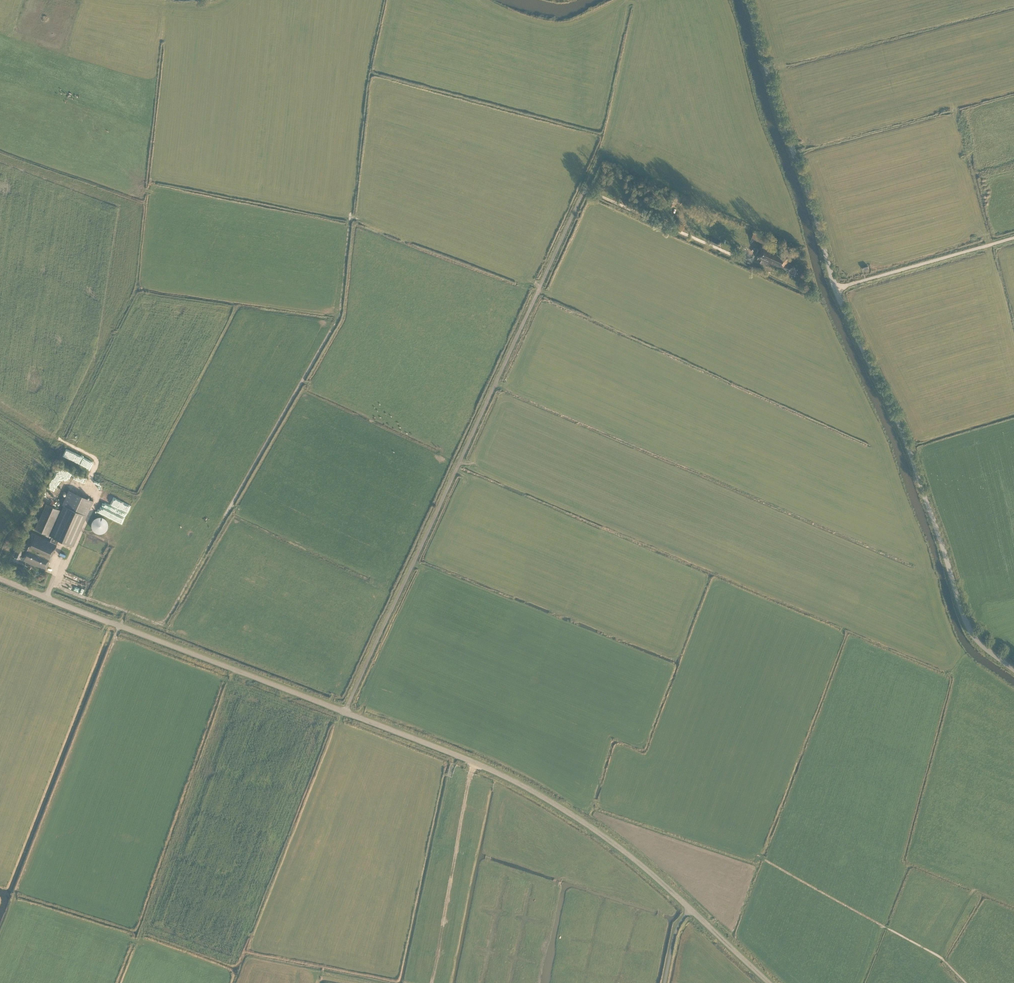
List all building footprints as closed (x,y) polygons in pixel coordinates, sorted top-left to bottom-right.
[(719,239),(711,235),(708,242),(717,245),(719,239)] [(764,243),(758,259),(774,266),(781,268),(788,270),(791,264),(788,263),(791,254),(785,252),(764,243)] [(93,501),(68,490),(62,504),(63,505),(61,510),(47,504),(36,529),(53,537),(51,541),(32,533),(24,549),(18,546),(14,555),(20,558),(20,559),(45,570),(59,539),(73,546),(93,501)] [(102,517),(100,516),(97,517),(95,518),(93,520),(92,522),(91,525),(92,527),(93,529),(95,531),(97,532),(100,533),(102,532),(105,531),(106,529),(108,527),(108,525),(108,522),(106,520),(105,518),(102,517)]
